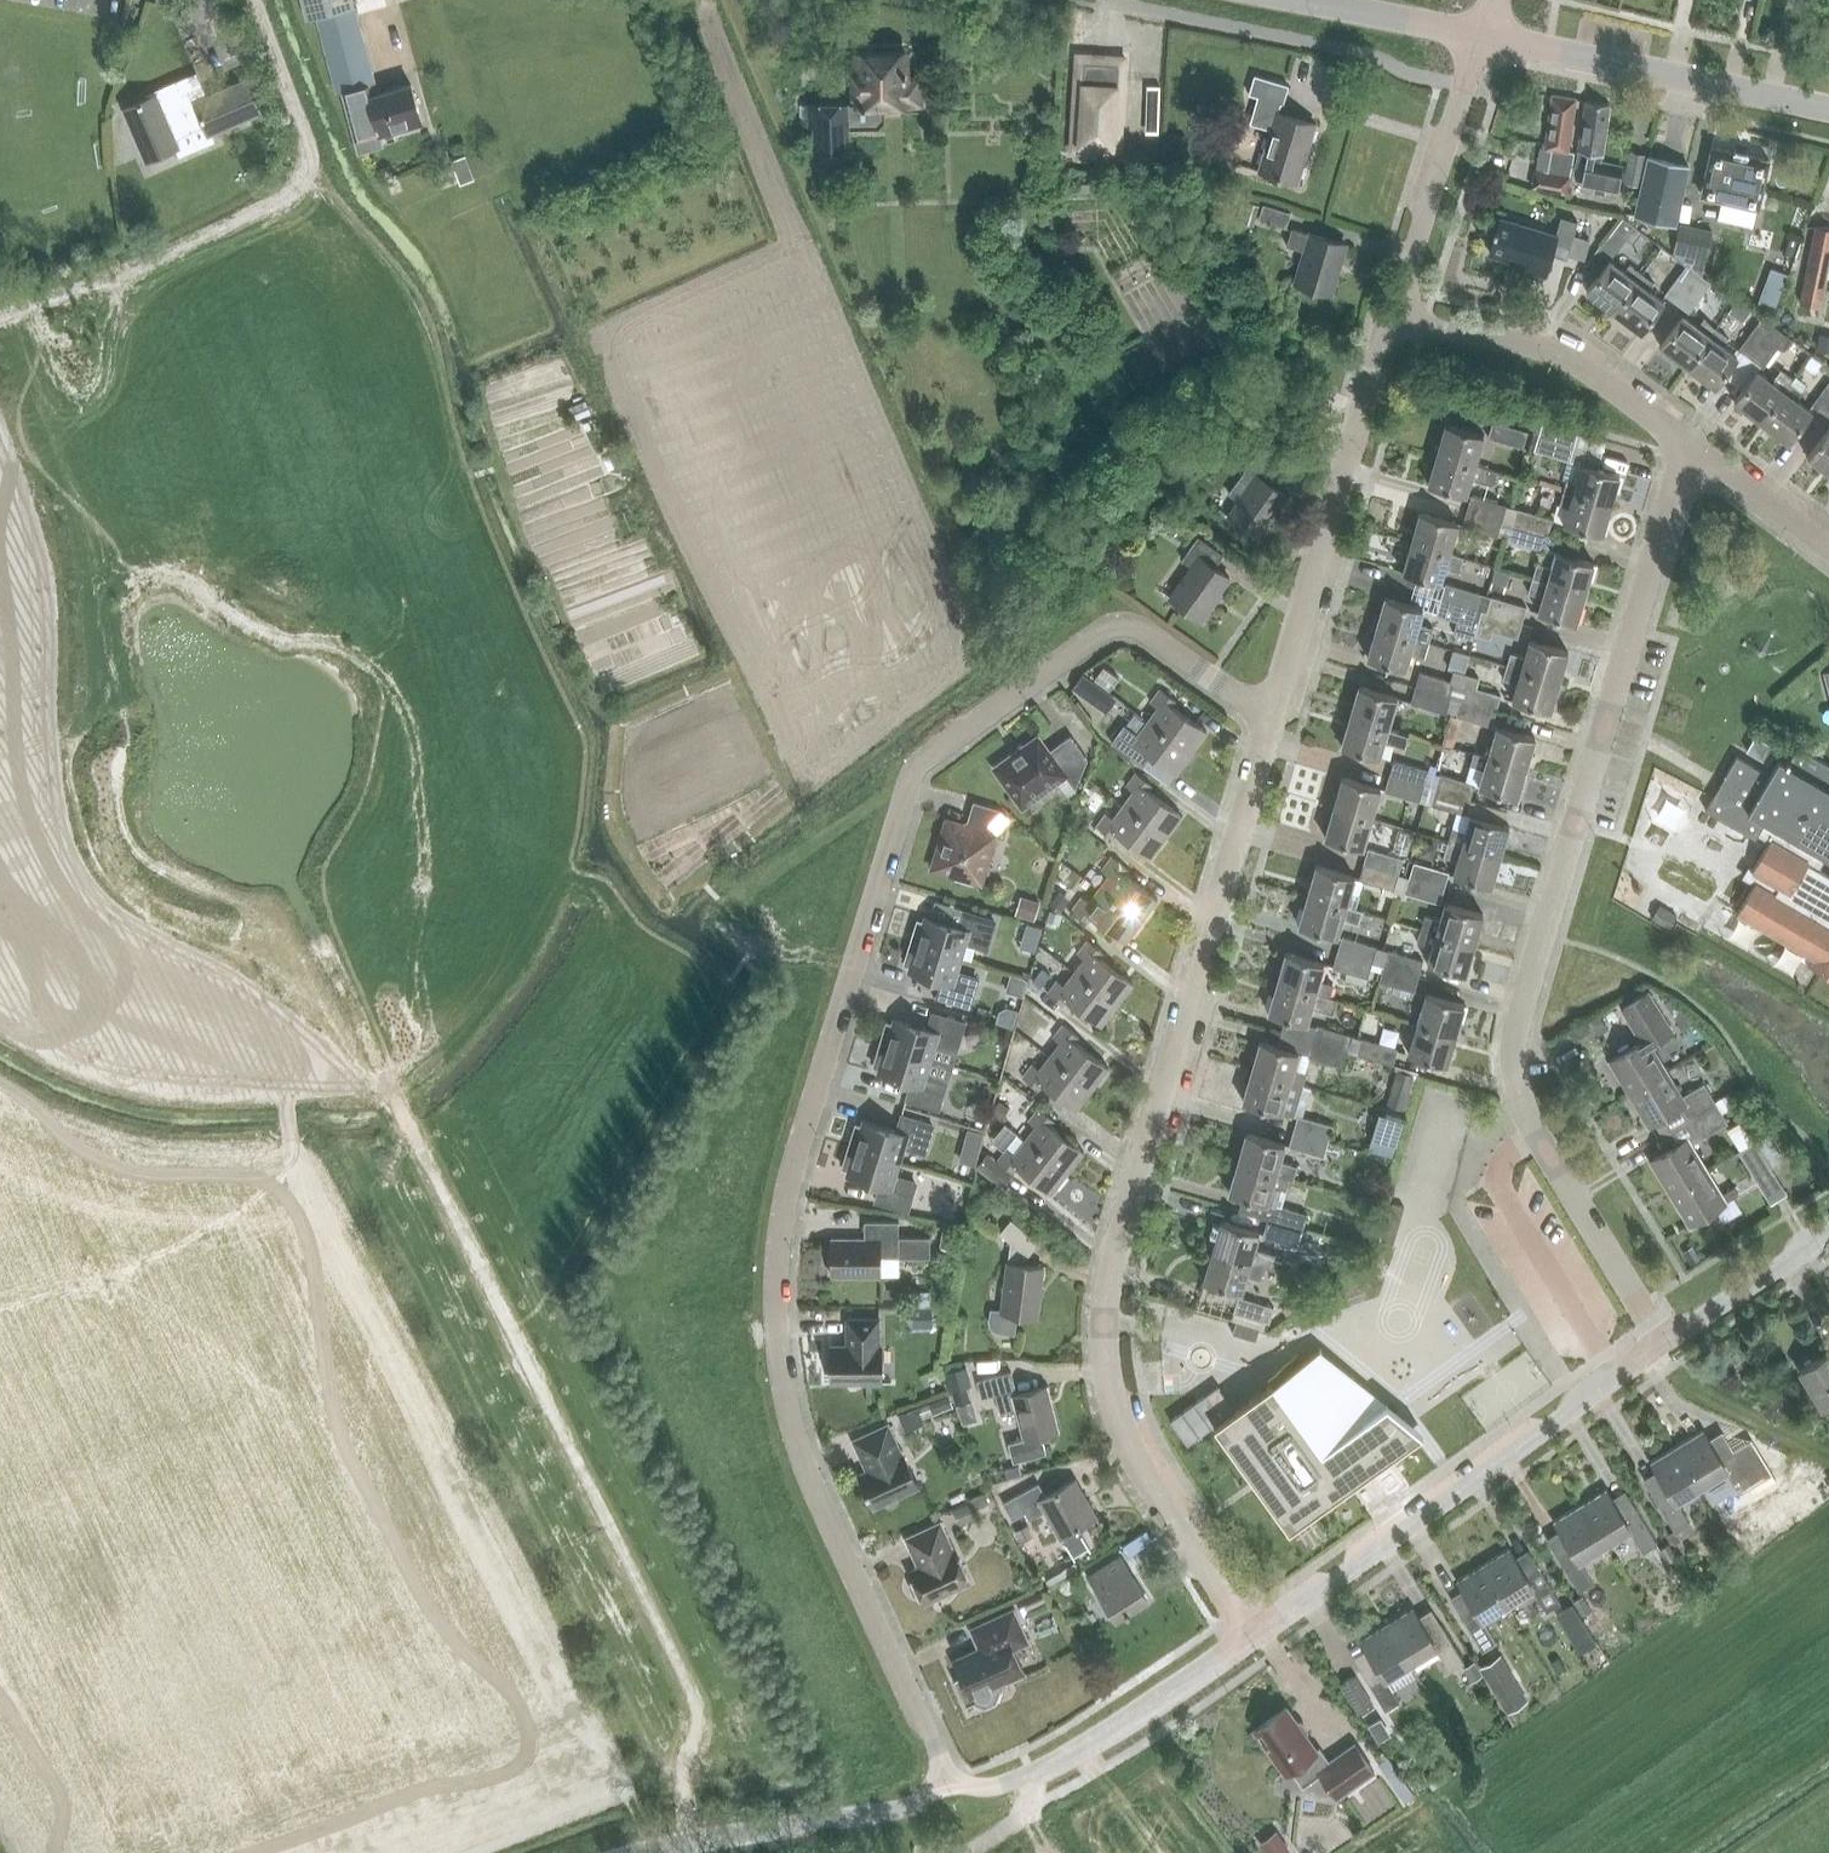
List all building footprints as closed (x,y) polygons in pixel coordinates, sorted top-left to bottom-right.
[(354,7),(354,6),(353,0),(302,0),(307,19),(316,16),(337,92),(343,91),(366,85),(375,82),(354,7)] [(920,103),(919,78),(906,78),(905,51),(858,52),(859,103),(847,103),(847,102),(815,103),(815,104),(800,104),(801,125),(815,125),(816,155),(848,154),(847,129),(878,128),(884,121),(884,104),(920,103)] [(1119,154),(1124,79),(1125,57),(1077,54),(1071,151),(1119,154)] [(210,133),(261,112),(247,79),(206,97),(196,74),(149,94),(150,97),(124,108),(146,160),(176,147),(179,154),(213,140),(210,133)] [(1297,182),(1315,124),(1277,112),(1280,103),(1283,104),(1288,85),(1254,75),(1249,93),(1258,96),(1251,118),(1272,125),(1258,170),(1297,182)] [(1149,126),(1162,126),(1163,79),(1150,79),(1149,126)] [(384,145),(381,134),(422,123),(411,84),(369,96),(366,85),(343,91),(360,151),(384,145)] [(1566,194),(1573,153),(1568,152),(1576,99),(1552,95),(1545,148),(1552,149),(1548,171),(1534,169),(1531,188),(1566,194)] [(1616,195),(1619,178),(1622,166),(1596,161),(1598,154),(1602,155),(1609,104),(1586,101),(1576,160),(1590,162),(1585,188),(1616,195)] [(1762,191),(1769,159),(1747,154),(1748,151),(1734,148),(1734,151),(1712,146),(1705,178),(1702,194),(1721,199),(1716,219),(1735,223),(1740,203),(1757,207),(1761,190),(1762,191)] [(1646,153),(1629,149),(1622,181),(1640,185),(1646,153)] [(474,179),(466,155),(451,160),(459,184),(474,179)] [(1676,224),(1689,166),(1648,157),(1635,215),(1676,224)] [(819,162),(819,189),(838,189),(837,161),(819,162)] [(1247,201),(1241,222),(1254,226),(1260,205),(1247,201)] [(1286,227),(1290,212),(1262,204),(1258,219),(1286,227)] [(1567,259),(1578,221),(1561,216),(1555,235),(1500,218),(1490,253),(1525,264),(1523,269),(1544,275),(1550,254),(1567,259)] [(1623,217),(1601,247),(1600,246),(1585,266),(1598,276),(1609,260),(1613,255),(1613,256),(1635,226),(1623,217)] [(1712,229),(1679,222),(1673,252),(1696,256),(1693,268),(1704,270),(1712,229)] [(1816,225),(1800,303),(1820,306),(1828,262),(1828,228),(1816,225)] [(133,231),(139,245),(140,246),(149,241),(145,232),(144,232),(142,228),(133,231)] [(1310,234),(1301,231),(1291,228),(1286,246),(1305,251),(1295,282),(1330,293),(1345,244),(1310,234)] [(1590,239),(1574,234),(1568,255),(1584,260),(1590,239)] [(1791,257),(1796,243),(1789,240),(1783,254),(1791,257)] [(1613,311),(1642,273),(1630,264),(1624,271),(1609,260),(1586,291),(1613,311)] [(1677,303),(1699,274),(1687,265),(1665,294),(1677,303)] [(1770,267),(1757,302),(1775,308),(1787,273),(1770,267)] [(1640,331),(1663,300),(1649,289),(1654,282),(1642,273),(1613,311),(1640,331)] [(1689,312),(1711,283),(1699,274),(1677,303),(1689,312)] [(1687,366),(1715,328),(1703,319),(1698,326),(1683,315),(1660,346),(1687,366)] [(1751,358),(1773,329),(1760,320),(1738,349),(1751,358)] [(1714,386),(1737,355),(1722,344),(1728,337),(1715,328),(1687,366),(1714,386)] [(1763,367),(1785,338),(1773,329),(1751,358),(1763,367)] [(1818,336),(1815,350),(1828,353),(1828,338),(1818,336)] [(1761,421),(1789,383),(1793,378),(1781,369),(1772,381),(1757,370),(1734,401),(1761,421)] [(1828,407),(1828,382),(1812,404),(1824,413),(1828,407)] [(1788,441),(1811,410),(1796,399),(1801,392),(1789,383),(1761,421),(1788,441)] [(1523,447),(1528,432),(1493,422),(1488,437),(1523,447)] [(1475,465),(1475,464),(1484,435),(1446,424),(1437,454),(1475,465)] [(1569,461),(1577,435),(1577,434),(1542,424),(1534,450),(1569,461)] [(1807,457),(1828,473),(1828,428),(1807,457)] [(1287,496),(1272,486),(1290,461),(1264,443),(1229,493),(1239,501),(1228,517),(1260,539),(1272,522),(1270,521),(1287,496)] [(1475,464),(1475,465),(1437,454),(1428,484),(1466,495),(1471,479),(1493,486),(1497,470),(1475,464)] [(1611,505),(1619,475),(1582,464),(1576,481),(1567,478),(1563,491),(1573,494),(1611,505)] [(1602,535),(1611,505),(1573,494),(1564,524),(1602,535)] [(1502,521),(1506,505),(1471,495),(1467,511),(1502,521)] [(1548,534),(1552,519),(1517,509),(1513,524),(1548,534)] [(1497,536),(1502,521),(1467,511),(1462,526),(1497,536)] [(1449,553),(1458,523),(1420,512),(1411,542),(1449,553)] [(1155,520),(1156,531),(1172,529),(1170,519),(1155,520)] [(1543,550),(1548,534),(1513,524),(1508,540),(1543,550)] [(1229,577),(1225,574),(1215,567),(1223,555),(1198,537),(1182,559),(1193,567),(1170,598),(1202,621),(1214,604),(1212,602),(1229,577)] [(1464,557),(1449,553),(1411,542),(1402,573),(1440,584),(1445,568),(1459,572),(1464,557)] [(1585,593),(1594,563),(1556,552),(1551,567),(1536,562),(1532,578),(1585,593)] [(1495,568),(1491,581),(1506,585),(1510,572),(1495,568)] [(1576,623),(1585,593),(1532,578),(1528,592),(1543,597),(1538,612),(1576,623)] [(1486,595),(1480,594),(1445,583),(1441,599),(1482,611),(1486,595)] [(1526,607),(1491,597),(1486,595),(1482,611),(1522,623),(1526,607)] [(1418,624),(1423,609),(1385,598),(1376,628),(1428,643),(1433,628),(1418,624)] [(1482,611),(1441,599),(1436,614),(1456,620),(1452,633),(1473,639),(1474,635),(1482,611)] [(1517,638),(1522,623),(1482,611),(1474,635),(1490,640),(1493,631),(1517,638)] [(1424,658),(1428,643),(1376,628),(1367,658),(1405,669),(1410,654),(1424,658)] [(1559,681),(1568,651),(1530,640),(1525,657),(1510,653),(1506,666),(1521,670),(1559,681)] [(1110,690),(1118,677),(1102,666),(1094,678),(1110,690)] [(1559,681),(1521,670),(1506,666),(1502,679),(1517,684),(1512,700),(1550,711),(1559,681)] [(1456,699),(1463,673),(1452,669),(1449,680),(1419,672),(1415,687),(1456,699)] [(1501,695),(1476,688),(1479,677),(1463,673),(1456,699),(1496,711),(1501,695)] [(1071,689),(1105,713),(1116,698),(1082,674),(1071,689)] [(1176,700),(1173,698),(1180,689),(1161,674),(1154,684),(1160,689),(1151,702),(1158,707),(1148,721),(1191,752),(1207,731),(1172,706),(1176,700)] [(1388,726),(1397,697),(1359,686),(1350,716),(1388,727),(1388,726)] [(1451,715),(1456,699),(1415,687),(1410,703),(1451,715)] [(1492,726),(1496,711),(1456,699),(1451,715),(1492,726)] [(1388,726),(1388,727),(1350,716),(1341,746),(1379,757),(1384,742),(1405,748),(1409,733),(1388,726)] [(1175,774),(1191,752),(1148,721),(1138,735),(1131,730),(1121,743),(1137,754),(1141,749),(1175,774)] [(1526,768),(1535,737),(1497,726),(1488,756),(1526,768)] [(1075,789),(1088,759),(1071,735),(1049,751),(1038,736),(994,768),(1023,807),(1066,775),(1075,789)] [(1768,763),(1777,748),(1755,735),(1746,750),(1768,763)] [(1798,747),(1790,760),(1788,759),(1786,762),(1779,758),(1770,775),(1737,756),(1705,810),(1756,839),(1758,835),(1765,822),(1826,857),(1828,859),(1828,765),(1798,747)] [(1488,756),(1474,752),(1470,765),(1484,769),(1479,787),(1517,798),(1526,768),(1488,756)] [(1424,786),(1429,770),(1394,760),(1389,775),(1424,786)] [(1166,837),(1182,815),(1148,790),(1152,784),(1136,773),(1126,786),(1133,791),(1123,805),(1166,837)] [(1470,799),(1475,784),(1440,774),(1435,789),(1470,799)] [(1420,801),(1424,786),(1389,775),(1385,791),(1420,801)] [(1372,819),(1380,788),(1342,777),(1333,807),(1372,819)] [(1466,815),(1470,799),(1435,789),(1431,805),(1466,815)] [(1004,838),(1009,819),(1000,810),(974,802),(968,821),(962,824),(947,820),(933,868),(956,875),(955,877),(982,885),(997,836),(1004,838)] [(1150,858),(1166,837),(1123,805),(1113,818),(1106,813),(1097,826),(1112,838),(1116,833),(1150,858)] [(1072,818),(1084,827),(1093,815),(1081,806),(1072,818)] [(1363,848),(1372,819),(1333,807),(1325,837),(1363,848)] [(1500,856),(1509,826),(1471,815),(1466,832),(1452,828),(1448,841),(1500,856)] [(1826,857),(1765,822),(1758,835),(1769,841),(1747,879),(1755,883),(1738,912),(1812,955),(1807,964),(1828,977),(1828,875),(1819,869),(1826,857)] [(1491,886),(1500,856),(1448,841),(1444,855),(1458,859),(1453,875),(1491,886)] [(1398,875),(1403,859),(1368,848),(1363,864),(1398,875)] [(1142,921),(1158,899),(1123,873),(1127,868),(1112,857),(1102,870),(1109,875),(1099,888),(1142,921)] [(1445,888),(1449,872),(1414,862),(1409,878),(1445,888)] [(1394,890),(1398,875),(1363,864),(1359,879),(1394,890)] [(1346,906),(1355,877),(1316,865),(1307,896),(1346,907),(1346,906)] [(1440,903),(1445,888),(1409,878),(1405,893),(1440,903)] [(1126,942),(1142,921),(1099,888),(1088,902),(1082,897),(1072,910),(1087,921),(1091,916),(1126,942)] [(1059,890),(1049,903),(1060,911),(1070,898),(1059,890)] [(1040,901),(1020,896),(1014,915),(1034,920),(1040,901)] [(1346,906),(1346,907),(1307,896),(1299,926),(1337,937),(1342,919),(1358,924),(1362,910),(1346,906)] [(1474,944),(1483,914),(1445,903),(1440,919),(1425,915),(1420,929),(1436,933),(1474,944)] [(1046,920),(1059,925),(1062,914),(1049,910),(1046,920)] [(986,948),(994,921),(963,911),(958,926),(924,916),(923,922),(917,920),(911,942),(962,957),(967,942),(986,948)] [(1023,935),(1039,939),(1042,928),(1026,923),(1023,935)] [(1474,944),(1436,933),(1420,929),(1416,942),(1432,947),(1428,963),(1466,974),(1474,944)] [(1383,949),(1377,947),(1342,937),(1337,953),(1373,963),(1372,964),(1378,966),(1383,949)] [(1117,1004),(1133,983),(1099,957),(1103,952),(1088,940),(1078,953),(1084,959),(1074,972),(1117,1004)] [(957,973),(962,957),(911,942),(904,963),(910,965),(908,971),(942,981),(937,996),(969,1005),(977,979),(957,973)] [(1423,961),(1388,951),(1383,949),(1378,966),(1383,968),(1384,966),(1419,976),(1423,961)] [(1319,981),(1324,963),(1286,952),(1277,983),(1329,998),(1329,997),(1332,985),(1319,981)] [(1368,978),(1372,964),(1373,963),(1337,953),(1333,968),(1368,978)] [(1414,992),(1419,976),(1384,966),(1383,968),(1379,982),(1414,992)] [(1032,981),(1040,987),(1050,974),(1041,968),(1032,981)] [(1101,1026),(1117,1004),(1074,972),(1064,985),(1057,980),(1047,993),(1062,1005),(1066,1000),(1101,1026)] [(1022,997),(1027,979),(1011,975),(1006,992),(1022,997)] [(1337,999),(1329,997),(1329,998),(1277,983),(1268,1013),(1306,1024),(1311,1007),(1333,1014),(1337,999)] [(1666,1070),(1655,1051),(1651,1045),(1673,1031),(1648,992),(1621,1008),(1642,1042),(1610,1061),(1629,1093),(1666,1070)] [(1455,1035),(1464,1005),(1426,994),(1418,1024),(1455,1035)] [(1013,1027),(1017,1010),(1007,1007),(999,1010),(995,1023),(1013,1027)] [(936,1044),(955,1050),(963,1023),(932,1013),(928,1028),(894,1018),(892,1024),(886,1022),(880,1044),(931,1059),(936,1044)] [(1092,1088),(1108,1067),(1074,1041),(1078,1036),(1063,1024),(1053,1037),(1060,1042),(1050,1056),(1092,1088)] [(1447,1065),(1455,1035),(1418,1024),(1409,1054),(1447,1065)] [(1357,1037),(1351,1035),(1316,1025),(1311,1041),(1347,1051),(1352,1053),(1357,1037)] [(1398,1049),(1362,1039),(1357,1037),(1352,1053),(1393,1065),(1398,1049)] [(1251,1071),(1289,1082),(1288,1085),(1301,1089),(1306,1072),(1293,1069),(1298,1052),(1260,1041),(1251,1071)] [(1342,1066),(1347,1051),(1311,1041),(1307,1056),(1342,1066)] [(926,1075),(931,1059),(880,1044),(873,1065),(879,1067),(877,1073),(911,1083),(906,1098),(938,1108),(946,1081),(926,1075)] [(1076,1110),(1092,1088),(1050,1056),(1039,1069),(1033,1064),(1022,1077),(1038,1089),(1042,1083),(1076,1110)] [(1688,1119),(1716,1102),(1704,1083),(1682,1096),(1666,1070),(1629,1093),(1648,1125),(1680,1105),(1688,1119)] [(1288,1085),(1289,1082),(1251,1071),(1243,1101),(1281,1112),(1293,1116),(1301,1089),(1288,1085)] [(1413,1077),(1395,1072),(1386,1106),(1404,1110),(1413,1077)] [(1360,1118),(1364,1105),(1343,1100),(1340,1112),(1360,1118)] [(1001,1120),(1009,1108),(998,1101),(990,1112),(1001,1120)] [(1669,1192),(1707,1170),(1691,1143),(1727,1122),(1716,1102),(1688,1119),(1696,1133),(1650,1161),(1669,1192)] [(1069,1170),(1083,1151),(1050,1125),(1054,1120),(1039,1108),(1029,1121),(1035,1126),(1027,1137),(1069,1170)] [(1401,1117),(1386,1113),(1375,1151),(1390,1155),(1401,1117)] [(924,1152),(932,1125),(901,1115),(896,1130),(862,1120),(861,1125),(855,1124),(849,1146),(900,1161),(905,1146),(924,1152)] [(1328,1141),(1333,1126),(1298,1115),(1293,1131),(1328,1141)] [(963,1144),(980,1149),(984,1133),(967,1128),(963,1144)] [(1324,1157),(1328,1141),(1293,1131),(1289,1146),(1324,1157)] [(1280,1160),(1284,1144),(1246,1133),(1238,1163),(1290,1178),(1289,1178),(1293,1179),(1297,1165),(1280,1160)] [(1050,1194),(1069,1170),(1027,1137),(1015,1153),(1008,1148),(998,1161),(987,1153),(975,1168),(1001,1188),(1017,1167),(1050,1194)] [(1757,1181),(1773,1171),(1755,1141),(1738,1151),(1757,1181)] [(895,1177),(900,1161),(849,1146),(842,1167),(848,1169),(846,1174),(880,1185),(875,1200),(907,1210),(915,1183),(895,1177)] [(1286,1189),(1289,1178),(1290,1178),(1238,1163),(1229,1193),(1242,1197),(1238,1211),(1267,1219),(1302,1229),(1307,1214),(1276,1205),(1281,1188),(1286,1189)] [(1707,1170),(1669,1192),(1688,1224),(1726,1201),(1707,1170)] [(975,1210),(983,1216),(992,1204),(985,1198),(975,1210)] [(1392,1203),(1381,1240),(1393,1244),(1404,1207),(1392,1203)] [(1037,1317),(1043,1266),(1026,1264),(1027,1256),(1039,1242),(1011,1219),(999,1233),(1010,1242),(1008,1262),(1007,1262),(1001,1311),(991,1310),(990,1320),(991,1325),(994,1328),(999,1330),(1014,1332),(1016,1314),(1037,1317)] [(1298,1245),(1302,1229),(1267,1219),(1263,1235),(1298,1245)] [(929,1257),(929,1237),(898,1236),(898,1221),(864,1221),(864,1238),(831,1238),(831,1275),(880,1275),(880,1257),(929,1257)] [(1259,1232),(1225,1222),(1221,1221),(1212,1251),(1263,1266),(1263,1267),(1272,1269),(1276,1255),(1254,1248),(1259,1232)] [(1681,1252),(1689,1265),(1700,1258),(1692,1245),(1681,1252)] [(1260,1279),(1263,1267),(1263,1266),(1212,1251),(1203,1281),(1241,1292),(1246,1275),(1260,1279)] [(1269,1323),(1273,1307),(1239,1297),(1234,1312),(1269,1323)] [(932,1327),(932,1307),(911,1307),(912,1327),(932,1327)] [(881,1381),(881,1346),(879,1346),(879,1318),(846,1318),(846,1346),(831,1346),(831,1381),(881,1381)] [(1234,1327),(1232,1333),(1255,1340),(1257,1334),(1259,1329),(1236,1322),(1234,1327)] [(1214,1425),(1289,1529),(1421,1434),(1422,1433),(1418,1430),(1391,1408),(1319,1349),(1214,1425)] [(1798,1370),(1821,1406),(1828,1401),(1828,1351),(1798,1370)] [(971,1386),(966,1366),(944,1371),(949,1392),(950,1392),(954,1406),(971,1401),(967,1387),(971,1386)] [(1058,1430),(1046,1386),(1016,1394),(1014,1389),(1016,1389),(1011,1371),(977,1380),(981,1398),(995,1394),(1000,1413),(1016,1408),(1024,1438),(1008,1442),(1013,1461),(1046,1452),(1041,1435),(1058,1430)] [(1217,1385),(1196,1401),(1169,1420),(1187,1444),(1214,1425),(1235,1409),(1217,1385)] [(952,1407),(947,1394),(897,1414),(905,1432),(924,1425),(921,1419),(952,1407)] [(918,1487),(902,1453),(901,1454),(887,1423),(854,1439),(868,1469),(858,1474),(873,1507),(918,1487)] [(1750,1439),(1733,1449),(1731,1445),(1717,1453),(1702,1429),(1676,1445),(1702,1486),(1727,1471),(1740,1492),(1771,1473),(1750,1439)] [(1677,1501),(1702,1486),(1676,1445),(1650,1461),(1665,1485),(1652,1493),(1675,1532),(1690,1523),(1677,1501)] [(1018,1465),(1004,1469),(1007,1478),(1021,1474),(1018,1465)] [(1792,1497),(1781,1477),(1764,1487),(1775,1506),(1792,1497)] [(1089,1547),(1078,1527),(1096,1517),(1075,1479),(1045,1496),(1038,1483),(1002,1502),(1012,1519),(1025,1512),(1029,1519),(1044,1511),(1059,1537),(1061,1536),(1072,1556),(1089,1547)] [(1643,1552),(1657,1543),(1634,1504),(1620,1513),(1605,1488),(1579,1504),(1605,1545),(1630,1530),(1643,1552)] [(978,1516),(971,1501),(952,1510),(959,1525),(978,1516)] [(1580,1561),(1605,1545),(1579,1504),(1553,1520),(1568,1544),(1555,1553),(1579,1591),(1593,1582),(1580,1561)] [(969,1582),(954,1549),(953,1550),(940,1522),(906,1537),(919,1565),(909,1570),(913,1578),(911,1579),(909,1585),(913,1594),(919,1596),(921,1595),(924,1603),(969,1582)] [(1035,1551),(1029,1537),(1033,1535),(1027,1524),(1015,1530),(1019,1539),(1016,1541),(1023,1556),(1035,1551)] [(1676,1557),(1668,1544),(1658,1549),(1666,1563),(1676,1557)] [(1546,1611),(1560,1602),(1537,1564),(1524,1572),(1509,1547),(1482,1563),(1508,1605),(1533,1589),(1546,1611)] [(1117,1620),(1147,1601),(1120,1557),(1089,1577),(1117,1620)] [(1483,1620),(1508,1605),(1482,1563),(1456,1579),(1471,1604),(1458,1612),(1482,1650),(1496,1641),(1483,1620)] [(1572,1600),(1582,1615),(1591,1609),(1581,1594),(1572,1600)] [(1572,1602),(1554,1613),(1579,1653),(1596,1642),(1572,1602)] [(1449,1670),(1464,1661),(1440,1623),(1427,1631),(1412,1607),(1386,1623),(1411,1664),(1436,1649),(1449,1670)] [(1013,1649),(1029,1642),(1013,1608),(969,1628),(978,1648),(953,1659),(961,1677),(955,1679),(954,1678),(953,1678),(965,1705),(974,1702),(984,1706),(995,1701),(999,1689),(997,1684),(1005,1681),(1006,1683),(1025,1675),(1013,1649)] [(1386,1679),(1411,1664),(1386,1623),(1360,1639),(1375,1663),(1361,1671),(1385,1709),(1399,1701),(1386,1679)] [(1565,1669),(1558,1657),(1550,1662),(1558,1674),(1565,1669)] [(1508,1713),(1524,1703),(1513,1684),(1511,1686),(1504,1674),(1506,1673),(1496,1658),(1481,1667),(1508,1713)] [(1470,1682),(1483,1675),(1474,1659),(1461,1667),(1470,1682)] [(1374,1705),(1354,1672),(1338,1682),(1357,1715),(1374,1705)] [(1336,1798),(1374,1771),(1354,1743),(1329,1761),(1319,1747),(1316,1749),(1286,1706),(1254,1729),(1285,1773),(1291,1768),(1302,1785),(1319,1773),(1336,1798)] [(1413,1795),(1392,1764),(1383,1771),(1404,1802),(1413,1795)] [(1276,1829),(1258,1842),(1265,1852),(1293,1852),(1276,1829)]
